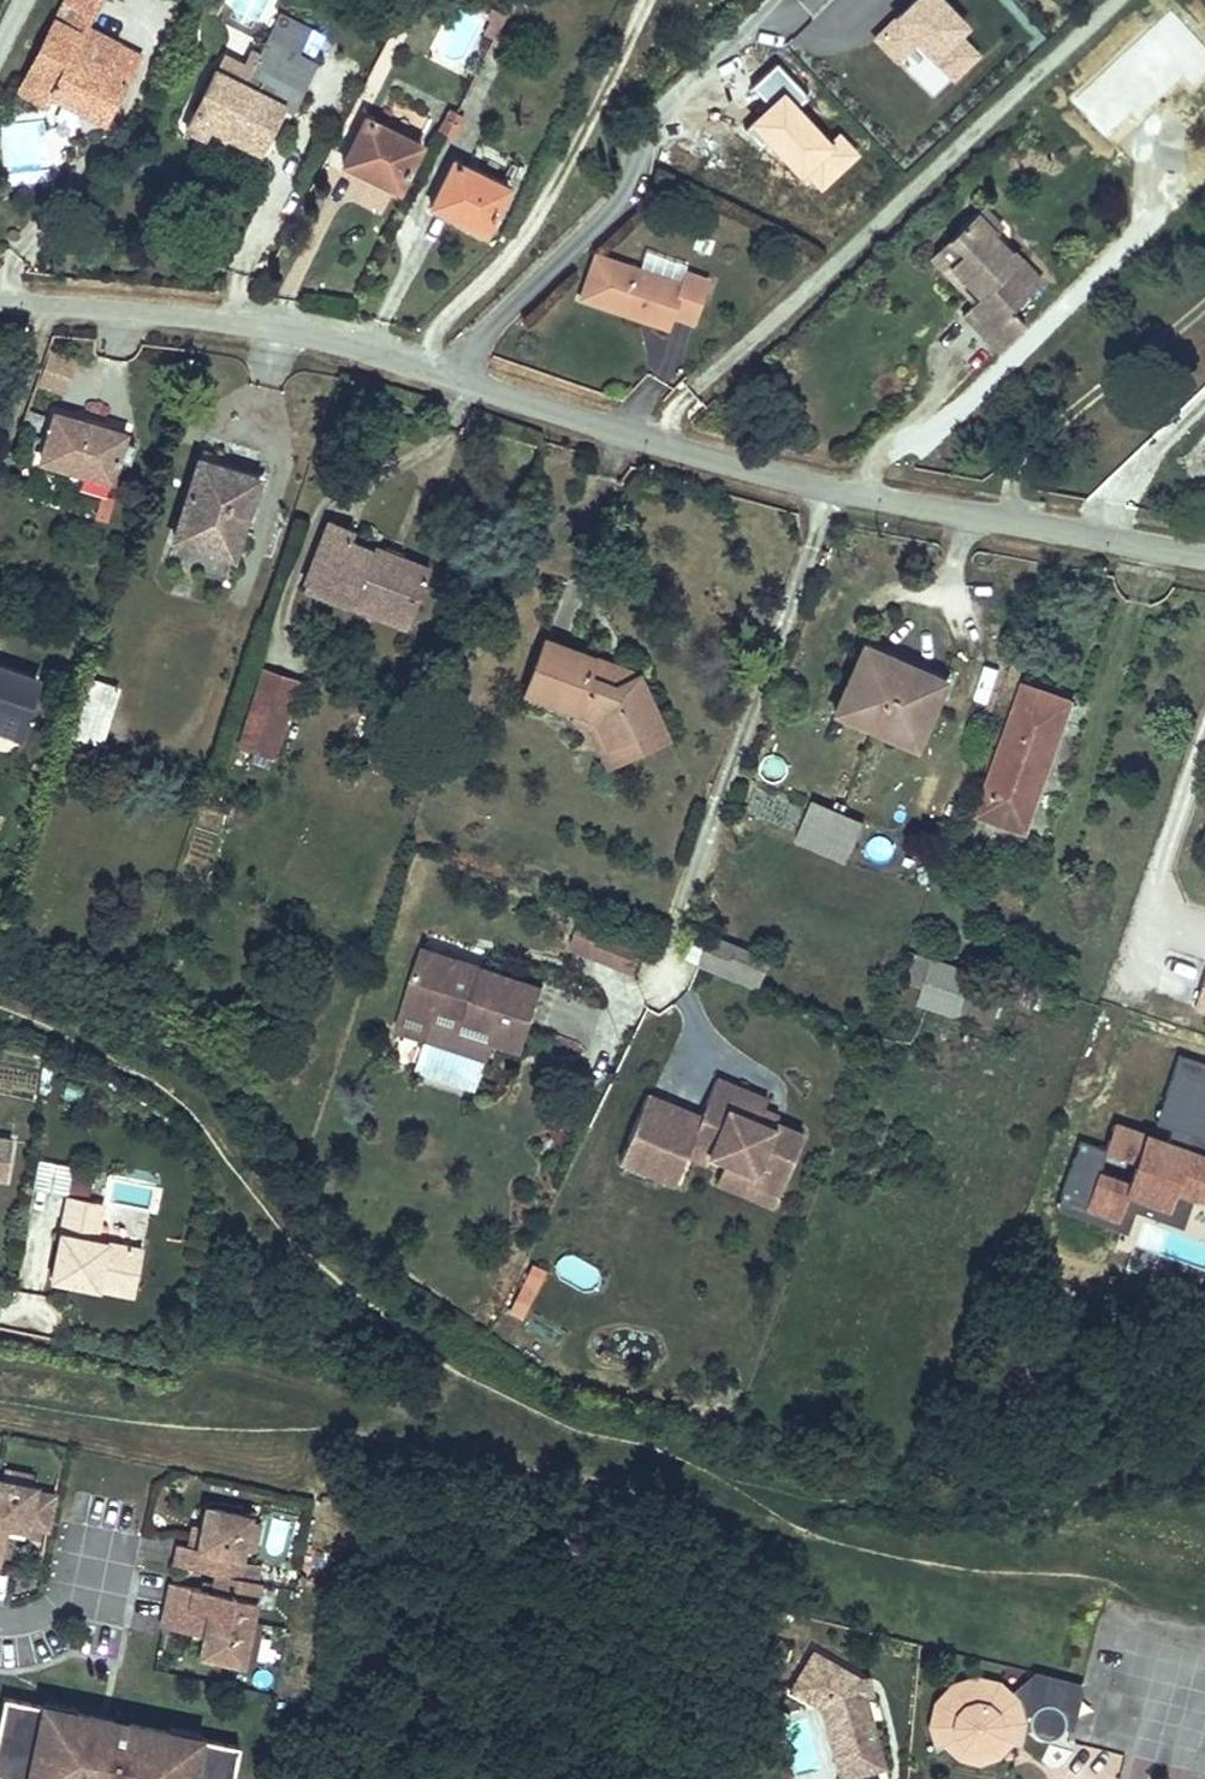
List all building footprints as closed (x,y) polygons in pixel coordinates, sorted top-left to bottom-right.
[(140,56),(86,29),(101,0),(65,0),(23,84),(52,98),(56,91),(83,105),(80,112),(105,125),(140,56)] [(876,37),(899,62),(919,44),(952,79),(977,56),(957,35),(966,27),(940,0),(915,0),(876,37)] [(495,40),(507,15),(491,8),(486,19),(490,20),(483,34),(495,40)] [(293,111),(318,62),(300,54),(313,28),(280,12),(260,53),(262,53),(246,86),(216,71),(187,128),(204,137),(210,126),(261,152),(284,106),(293,111)] [(246,86),(262,53),(260,53),(252,48),(244,63),(225,52),(216,71),(246,86)] [(83,105),(56,91),(52,98),(80,112),(83,105)] [(398,191),(421,146),(419,145),(427,128),(417,119),(404,112),(391,110),(383,127),(367,119),(344,163),(364,173),(366,168),(382,176),(379,181),(398,191)] [(452,124),(457,115),(450,111),(446,121),(452,124)] [(458,127),(463,118),(457,115),(452,124),(458,127)] [(447,133),(452,124),(446,121),(441,130),(447,133)] [(453,136),(458,127),(452,124),(447,133),(453,136)] [(486,234),(508,188),(454,162),(434,201),(469,219),(467,224),(486,234)] [(382,176),(366,168),(364,173),(379,181),(382,176)] [(469,219),(434,201),(432,207),(467,224),(469,219)] [(1005,225),(985,205),(976,214),(996,234),(1005,225)] [(1013,311),(1043,281),(1012,251),(1010,253),(994,236),(996,234),(976,214),(950,240),(963,254),(950,267),(981,298),(974,305),(964,315),(1000,352),(1027,325),(1013,311)] [(711,256),(716,242),(698,236),(694,250),(711,256)] [(950,267),(963,254),(950,240),(930,260),(974,305),(981,298),(950,267)] [(682,284),(596,255),(581,299),(639,319),(641,313),(648,315),(651,323),(668,329),(672,316),(693,323),(708,280),(686,272),(682,284)] [(651,323),(648,315),(641,313),(639,319),(651,323)] [(111,478),(123,438),(54,417),(42,457),(111,478)] [(233,557),(255,486),(224,476),(226,469),(200,460),(175,538),(233,557)] [(257,479),(226,469),(224,476),(255,486),(257,479)] [(429,570),(351,540),(354,530),(330,521),(306,584),(353,602),(356,594),(412,616),(429,570)] [(412,616),(356,594),(353,602),(306,584),(303,592),(406,631),(412,616)] [(614,687),(602,683),(609,664),(545,640),(526,693),(574,711),(597,720),(609,746),(660,723),(638,676),(614,687)] [(915,747),(941,689),(890,667),(894,659),(864,646),(835,712),(915,747)] [(944,681),(894,659),(890,667),(941,689),(944,681)] [(614,687),(638,676),(609,664),(602,683),(614,687)] [(37,679),(0,667),(0,728),(20,734),(37,679)] [(288,710),(298,680),(266,669),(256,700),(288,710)] [(99,745),(117,686),(89,677),(70,736),(99,745)] [(1027,834),(1073,705),(1026,688),(980,817),(1027,834)] [(274,755),(288,710),(256,700),(241,745),(274,755)] [(607,770),(669,742),(660,723),(609,746),(597,720),(574,711),(570,723),(587,729),(607,770)] [(92,768),(99,745),(70,736),(63,759),(92,768)] [(847,861),(864,822),(814,801),(797,840),(847,861)] [(594,956),(606,928),(583,919),(572,947),(594,956)] [(619,953),(626,936),(606,928),(594,956),(634,971),(638,960),(619,953)] [(760,989),(773,959),(712,933),(699,964),(760,989)] [(638,960),(645,943),(626,936),(619,953),(638,960)] [(522,1050),(543,987),(484,967),(481,976),(456,967),(459,959),(425,947),(403,1012),(433,1022),(427,1039),(487,1059),(494,1040),(522,1050)] [(924,989),(933,959),(916,953),(907,983),(924,989)] [(481,976),(484,967),(459,959),(456,967),(481,976)] [(972,977),(974,972),(933,959),(924,989),(919,1004),(959,1016),(959,1014),(972,977)] [(1195,1007),(1204,1010),(1204,976),(1195,1007)] [(994,1026),(1006,988),(972,977),(959,1014),(994,1026)] [(427,1039),(433,1022),(403,1012),(397,1032),(426,1041),(427,1039)] [(476,1091),(487,1059),(427,1039),(426,1041),(416,1071),(476,1091)] [(1066,1215),(1130,1236),(1138,1211),(1188,1228),(1197,1200),(1204,1203),(1204,1067),(1180,1059),(1158,1127),(1173,1132),(1168,1146),(1115,1129),(1107,1153),(1081,1145),(1062,1201),(1070,1204),(1066,1215)] [(779,1193),(804,1134),(776,1121),(773,1127),(759,1121),(765,1109),(769,1099),(718,1077),(701,1116),(722,1125),(710,1153),(726,1160),(754,1172),(750,1180),(779,1193)] [(687,1154),(663,1143),(678,1107),(648,1094),(620,1161),(675,1184),(687,1154)] [(710,1153),(722,1125),(678,1107),(663,1143),(687,1154),(706,1162),(710,1153)] [(776,1121),(778,1114),(765,1109),(759,1121),(773,1127),(776,1121)] [(6,1178),(12,1140),(0,1139),(0,1177),(6,1178)] [(750,1180),(754,1172),(726,1160),(716,1184),(772,1208),(779,1193),(750,1180)] [(87,1196),(92,1174),(74,1170),(69,1192),(87,1196)] [(104,1203),(68,1197),(52,1280),(98,1289),(101,1274),(137,1281),(143,1250),(97,1241),(104,1203)] [(546,1273),(532,1266),(509,1313),(523,1320),(546,1273)] [(137,1281),(101,1274),(98,1289),(134,1296),(137,1281)] [(31,1487),(32,1475),(4,1469),(2,1481),(31,1487)] [(8,1527),(27,1531),(28,1526),(48,1530),(54,1496),(35,1491),(36,1487),(31,1487),(2,1481),(0,1480),(0,1568),(8,1527)] [(179,1545),(174,1564),(216,1573),(237,1577),(250,1516),(206,1507),(202,1528),(198,1548),(185,1546),(179,1545)] [(202,1528),(190,1525),(185,1546),(198,1548),(202,1528)] [(237,1577),(216,1573),(212,1592),(171,1583),(167,1604),(252,1621),(260,1581),(237,1577)] [(252,1621),(167,1604),(162,1627),(204,1635),(200,1655),(242,1664),(252,1621)] [(812,1650),(789,1691),(820,1708),(830,1742),(849,1738),(859,1774),(885,1767),(865,1695),(860,1677),(812,1650)] [(1025,1693),(1017,1700),(1023,1721),(1030,1722),(1031,1728),(1035,1734),(1041,1738),(1048,1739),(1055,1737),(1058,1736),(1061,1733),(1065,1722),(1073,1722),(1082,1685),(1034,1673),(1020,1687),(1025,1693)] [(868,1675),(860,1677),(865,1695),(873,1693),(868,1675)] [(933,1723),(939,1746),(946,1741),(958,1734),(967,1742),(978,1744),(989,1741),(997,1733),(1010,1740),(1017,1745),(1020,1731),(1023,1721),(1017,1700),(1011,1694),(1000,1683),(977,1677),(955,1683),(939,1700),(933,1723)] [(1025,1693),(1020,1687),(1011,1694),(1017,1700),(1025,1693)] [(239,1746),(198,1737),(197,1743),(177,1739),(178,1733),(130,1723),(128,1731),(93,1723),(95,1715),(65,1709),(63,1716),(43,1711),(45,1705),(4,1697),(0,1714),(0,1775),(19,1778),(232,1778),(239,1746)] [(130,1723),(95,1715),(93,1723),(128,1731),(130,1723)] [(1030,1722),(1023,1721),(1020,1731),(1031,1728),(1030,1722)] [(958,1734),(946,1741),(960,1754),(978,1759),(996,1754),(1010,1740),(997,1733),(989,1741),(978,1744),(967,1742),(958,1734)] [(849,1738),(830,1742),(840,1778),(859,1774),(849,1738)]
